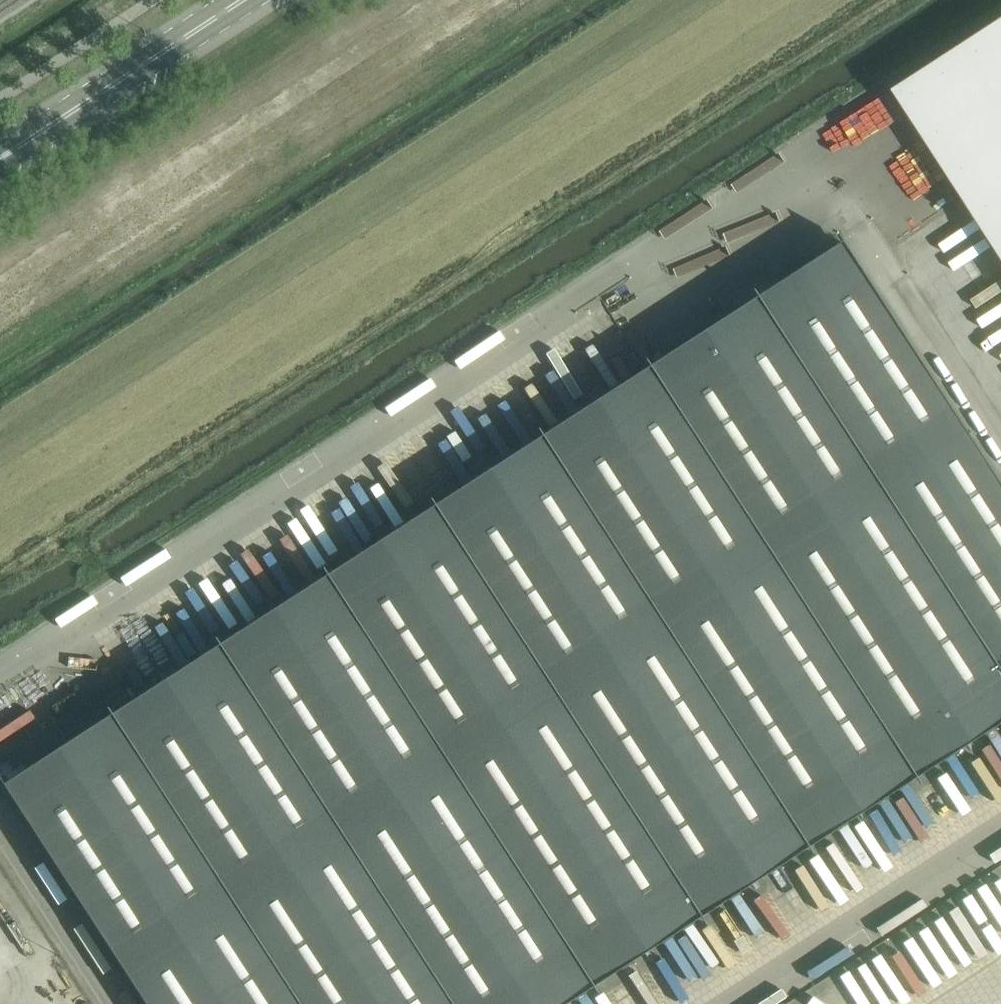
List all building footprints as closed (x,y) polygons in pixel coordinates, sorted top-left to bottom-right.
[(894,89),(1000,255),(1000,20),(894,89)] [(835,242),(4,783),(146,1003),(561,1003),(1000,720),(1000,490),(840,239),(835,242)]
